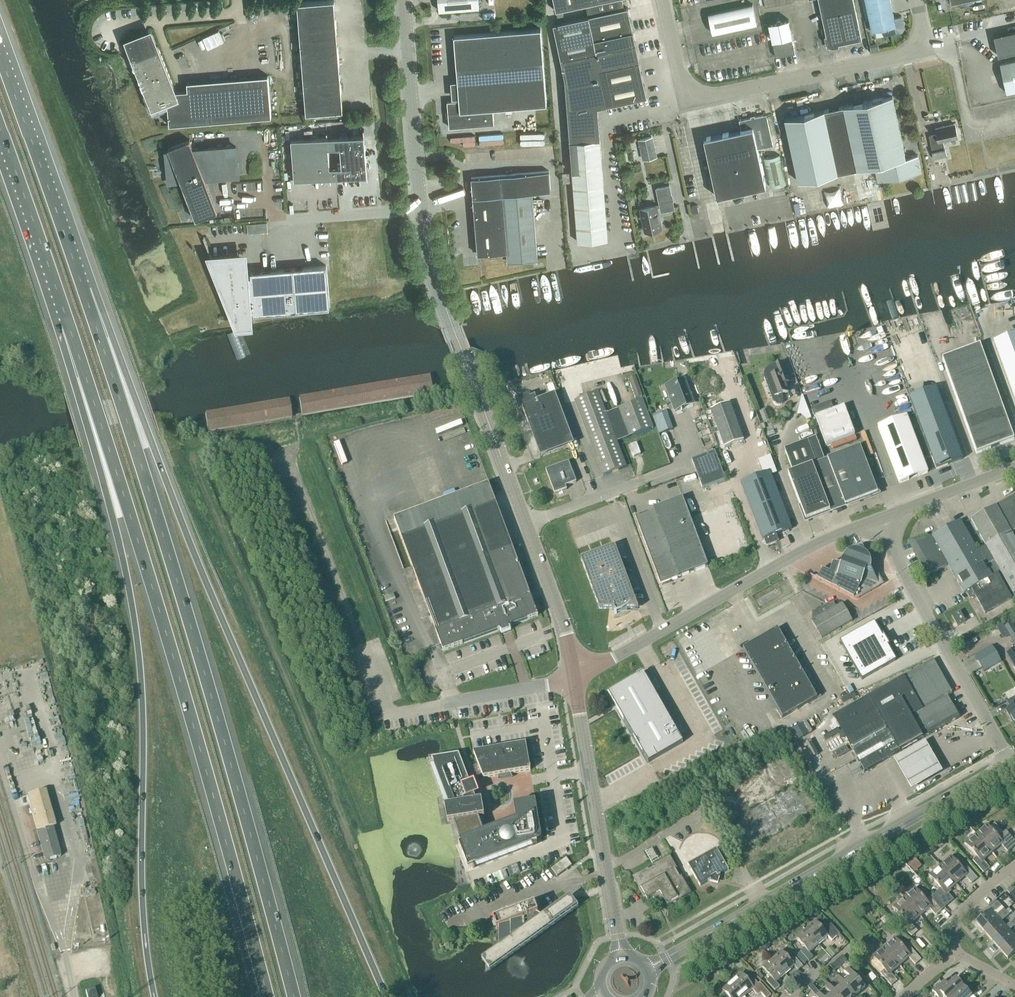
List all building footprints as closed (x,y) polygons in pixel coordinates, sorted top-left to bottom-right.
[(300,31),(337,28),(334,0),(297,3),(300,31)] [(479,7),(479,0),(438,0),(439,11),(479,7)] [(556,11),(586,5),(588,16),(624,9),(622,0),(554,0),(556,11)] [(834,47),(839,46),(845,43),(862,39),(853,0),(819,0),(826,35),(824,36),(825,41),(826,43),(827,44),(831,47),(833,47),(834,47)] [(872,30),(882,28),(884,35),(902,31),(904,28),(902,16),(894,18),(891,0),(866,0),(872,30)] [(713,33),(757,23),(753,4),(708,14),(713,33)] [(624,9),(588,16),(553,24),(561,60),(596,52),(597,52),(636,44),(633,32),(628,8),(624,9)] [(781,41),(781,39),(792,36),(788,19),(769,23),(773,40),(778,39),(779,41),(773,42),(776,57),(795,53),(792,38),(781,41)] [(302,58),(339,55),(337,28),(300,31),(302,58)] [(449,127),(494,124),(493,109),(547,105),(541,29),(454,36),(457,68),(459,100),(447,101),(449,127)] [(1014,52),(1014,31),(994,35),(998,55),(1014,52)] [(148,40),(147,36),(143,35),(141,38),(143,42),(132,46),(136,57),(134,58),(133,56),(132,56),(148,95),(147,96),(156,119),(158,118),(155,112),(168,107),(170,125),(272,117),(268,75),(187,82),(188,90),(175,91),(158,46),(157,46),(158,48),(156,49),(152,38),(148,40)] [(570,142),(600,139),(598,107),(647,97),(636,44),(597,52),(596,52),(561,60),(565,78),(570,142)] [(304,86),(341,83),(339,55),(302,58),(304,86)] [(1014,91),(1014,59),(1000,63),(1006,92),(1014,91)] [(341,83),(304,86),(306,114),(309,113),(310,123),(330,122),(330,120),(319,121),(319,113),(343,111),(341,83)] [(906,157),(892,95),(785,118),(798,181),(875,165),(878,181),(922,171),(918,155),(906,157)] [(717,196),(766,186),(758,149),(773,145),(766,114),(739,120),(741,130),(704,138),(717,196)] [(945,148),(943,140),(958,137),(955,123),(935,128),(937,134),(929,135),(932,151),(934,159),(947,156),(945,148)] [(364,134),(334,136),(335,147),(340,147),(342,166),(336,166),(337,177),(367,174),(367,179),(368,179),(366,154),(369,154),(369,153),(366,154),(364,129),(364,134)] [(330,167),(329,147),(335,147),(334,136),(328,137),(327,132),(327,137),(291,140),(294,180),(330,177),(331,182),(331,177),(337,177),(336,166),(330,167)] [(644,159),(656,156),(652,137),(640,139),(644,159)] [(194,150),(190,139),(168,148),(170,152),(166,152),(168,181),(181,180),(196,219),(218,211),(205,179),(239,176),(236,147),(194,150)] [(578,242),(608,239),(600,139),(570,142),(578,242)] [(780,155),(764,158),(770,187),(786,184),(780,155)] [(538,259),(532,194),(551,193),(549,173),(471,179),(478,254),(507,252),(508,261),(538,259)] [(660,209),(674,205),(670,185),(656,188),(660,209)] [(833,207),(854,204),(852,188),(831,190),(833,207)] [(645,231),(661,228),(657,205),(640,209),(645,231)] [(267,222),(247,224),(248,233),(268,232),(267,222)] [(330,308),(327,265),(252,272),(252,276),(245,276),(244,261),(239,261),(238,256),(213,258),(204,236),(203,237),(236,318),(249,317),(248,312),(254,312),(254,314),(330,308)] [(235,330),(227,334),(237,359),(246,356),(235,330)] [(993,342),(1014,402),(1014,335),(993,342)] [(976,454),(1014,440),(980,345),(942,359),(976,454)] [(778,405),(780,405),(781,404),(782,403),(783,402),(783,400),(781,395),(789,392),(787,384),(791,382),(784,362),(773,366),(770,367),(769,369),(767,370),(766,372),(765,375),(765,377),(770,390),(769,391),(773,403),(774,404),(775,405),(777,405),(778,405)] [(430,375),(298,398),(301,414),(301,416),(433,394),(430,375)] [(637,376),(630,377),(635,398),(642,396),(637,376)] [(675,384),(672,385),(671,385),(672,387),(667,389),(675,412),(681,410),(682,410),(681,407),(683,406),(684,407),(685,407),(684,406),(692,403),(684,381),(676,384),(676,383),(675,384)] [(909,399),(931,456),(936,470),(948,465),(946,461),(950,459),(952,464),(962,460),(935,389),(909,399)] [(606,414),(598,393),(575,401),(603,476),(626,468),(617,442),(652,429),(642,401),(606,414)] [(535,397),(520,403),(538,450),(571,438),(555,394),(537,401),(535,397)] [(289,399),(205,413),(208,432),(292,418),(289,399)] [(800,400),(796,416),(800,414),(806,420),(811,418),(804,399),(800,400)] [(724,448),(743,441),(729,403),(710,410),(724,448)] [(830,403),(812,410),(815,417),(833,410),(830,403)] [(826,446),(855,436),(844,407),(815,418),(826,446)] [(667,409),(654,414),(660,433),(674,428),(667,409)] [(899,483),(928,473),(906,416),(878,427),(899,483)] [(866,431),(860,433),(863,443),(869,442),(866,431)] [(805,444),(785,451),(793,472),(788,474),(802,511),(806,521),(808,520),(830,512),(829,508),(844,502),(845,506),(878,494),(873,482),(860,447),(827,459),(824,460),(816,438),(808,441),(804,442),(805,444)] [(634,457),(641,455),(636,443),(630,446),(634,457)] [(702,489),(726,480),(715,452),(692,460),(702,489)] [(770,470),(772,476),(777,474),(770,456),(758,461),(763,473),(770,470)] [(555,494),(567,490),(566,486),(576,482),(569,462),(546,470),(555,494)] [(778,540),(776,535),(791,529),(770,473),(742,483),(763,540),(763,539),(766,547),(776,543),(778,540)] [(527,620),(538,616),(495,503),(488,484),(394,519),(443,651),(462,644),(499,631),(501,635),(511,632),(509,627),(527,620)] [(935,543),(964,593),(966,592),(970,599),(975,596),(985,614),(1011,599),(997,575),(1000,573),(1014,599),(1014,541),(1010,533),(1014,530),(1014,495),(996,506),(971,520),(985,546),(977,551),(960,522),(932,538),(935,543)] [(683,498),(635,516),(660,585),(708,567),(694,528),(691,522),(683,498)] [(708,515),(691,522),(694,528),(711,521),(708,515)] [(935,543),(932,538),(931,537),(918,541),(915,543),(914,546),(928,570),(933,567),(936,572),(935,572),(936,572),(947,566),(934,544),(935,543)] [(615,612),(623,609),(638,609),(615,546),(581,559),(599,609),(614,609),(615,612)] [(866,555),(861,553),(857,552),(852,552),(848,555),(845,566),(832,563),(829,572),(821,569),(816,579),(810,575),(810,576),(854,599),(856,599),(859,599),(884,585),(877,572),(876,572),(875,571),(867,570),(869,558),(866,555)] [(836,608),(833,603),(818,611),(818,610),(815,612),(816,613),(814,613),(814,620),(812,622),(822,639),(852,622),(842,604),(836,608)] [(957,627),(965,622),(959,612),(951,616),(957,627)] [(874,622),(840,642),(862,681),(896,661),(890,650),(888,646),(889,646),(884,636),(882,637),(874,622)] [(1002,623),(996,627),(1000,633),(1006,629),(1002,623)] [(1012,623),(1005,626),(1014,644),(1014,628),(1012,623)] [(782,718),(817,699),(777,629),(743,649),(782,718)] [(984,672),(1001,662),(992,646),(975,656),(984,672)] [(1014,649),(1006,654),(1014,670),(1014,650),(1014,649)] [(865,772),(959,719),(946,697),(952,694),(933,660),(833,717),(865,772)] [(683,743),(643,673),(608,693),(648,763),(683,743)] [(1006,702),(1010,708),(1006,711),(1014,727),(1014,697),(1006,702)] [(802,724),(791,730),(796,738),(798,741),(809,734),(807,732),(802,724)] [(925,741),(893,759),(912,792),(944,774),(925,741)] [(483,779),(530,771),(526,744),(473,753),(483,779)] [(477,802),(459,756),(445,758),(432,760),(449,807),(445,808),(447,824),(451,823),(456,823),(479,819),(484,818),(482,801),(477,802)] [(44,860),(60,856),(53,828),(56,827),(46,791),(27,796),(37,832),(44,860)] [(484,834),(479,819),(456,823),(463,842),(458,844),(468,869),(537,843),(536,840),(542,839),(536,803),(514,806),(517,822),(484,834)] [(992,853),(1001,845),(1007,852),(1014,846),(1014,842),(1006,832),(998,838),(987,825),(976,835),(992,853)] [(983,861),(992,853),(976,835),(965,844),(977,857),(973,861),(984,873),(989,868),(983,861)] [(652,849),(648,852),(652,860),(657,858),(652,849)] [(717,883),(718,881),(716,880),(718,877),(729,870),(716,849),(688,865),(700,887),(710,881),(717,883)] [(940,867),(956,885),(965,877),(971,884),(977,879),(966,866),(962,870),(951,857),(940,867)] [(551,869),(557,877),(572,866),(566,858),(551,869)] [(914,858),(907,865),(910,868),(917,861),(914,858)] [(667,905),(688,893),(669,859),(635,878),(647,900),(655,895),(658,899),(662,897),(667,905)] [(947,893),(956,885),(940,867),(929,876),(941,889),(933,895),(944,908),(953,900),(947,893)] [(1011,887),(1006,892),(1014,903),(1014,891),(1011,887)] [(944,908),(933,895),(926,902),(915,889),(904,898),(920,916),(929,908),(935,916),(944,908)] [(488,968),(576,904),(572,899),(570,896),(541,917),(537,915),(538,915),(534,905),(493,921),(497,931),(499,930),(499,947),(494,951),(482,960),(488,968)] [(911,924),(920,916),(904,898),(893,908),(905,921),(901,924),(912,937),(917,932),(911,924)] [(975,923),(984,932),(998,919),(998,918),(993,913),(1001,906),(997,902),(989,910),(990,910),(975,923)] [(1006,928),(1005,927),(1001,922),(1009,915),(1005,912),(1005,911),(998,918),(998,919),(984,932),(992,941),(1006,928)] [(1013,936),(1009,931),(1014,925),(1014,923),(1013,921),(1005,927),(1006,928),(992,941),(999,950),(1014,937),(1013,936)] [(806,931),(819,945),(828,937),(832,941),(840,934),(831,925),(824,931),(816,922),(806,931)] [(810,954),(819,945),(806,931),(796,939),(804,948),(800,952),(808,961),(809,962),(813,958),(810,954)] [(1013,936),(1014,937),(999,950),(1008,960),(1014,953),(1014,935),(1013,936)] [(884,948),(900,966),(909,958),(915,965),(921,960),(910,948),(906,951),(894,938),(884,948)] [(829,948),(825,951),(832,958),(835,955),(829,948)] [(890,974),(900,966),(884,948),(873,957),(884,970),(880,974),(891,986),(897,981),(890,974)] [(803,967),(802,965),(795,958),(794,957),(790,961),(782,952),(772,960),(785,975),(794,967),(798,971),(803,967)] [(800,952),(797,955),(798,956),(804,963),(805,964),(808,961),(800,952)] [(798,956),(795,958),(802,965),(804,963),(798,956)] [(834,972),(847,961),(843,956),(830,967),(834,972)] [(776,983),(785,975),(772,960),(763,969),(771,978),(766,982),(775,991),(780,987),(776,983)] [(844,972),(848,977),(843,981),(842,981),(856,996),(865,988),(848,968),(844,972)] [(872,982),(876,978),(872,973),(868,977),(872,982)] [(732,983),(745,996),(754,989),(758,993),(759,992),(764,996),(770,996),(771,996),(760,983),(758,985),(754,979),(749,983),(742,974),(732,983)] [(838,985),(833,989),(833,990),(839,996),(855,996),(856,996),(842,981),(843,981),(838,976),(834,980),(838,985)] [(964,987),(956,978),(948,985),(944,981),(932,991),(937,996),(942,996),(943,996),(952,996),(964,987)] [(720,996),(745,996),(732,983),(722,991),(724,993),(720,996)] [(815,996),(819,993),(811,984),(808,987),(815,996)] [(833,989),(829,984),(825,988),(829,993),(825,996),(839,996),(833,990),(833,989)] [(952,996),(970,996),(972,996),(964,987),(952,996)] [(94,989),(85,991),(87,996),(97,996),(94,989)]
